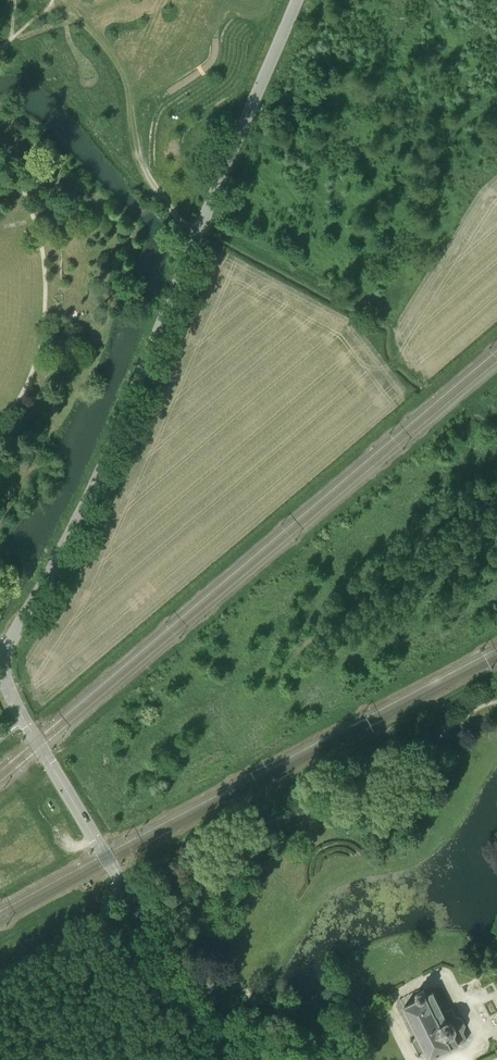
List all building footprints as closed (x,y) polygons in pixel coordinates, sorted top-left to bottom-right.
[(417,999),(402,1006),(417,1037),(410,1040),(411,1042),(412,1041),(418,1053),(417,1054),(418,1056),(421,1054),(420,1054),(425,1052),(428,1059),(452,1048),(459,1044),(459,1043),(467,1039),(463,1031),(466,1026),(461,1018),(455,1016),(452,1008),(443,1012),(433,991),(427,994),(425,992),(421,990),(417,992),(415,996),(417,999)]
